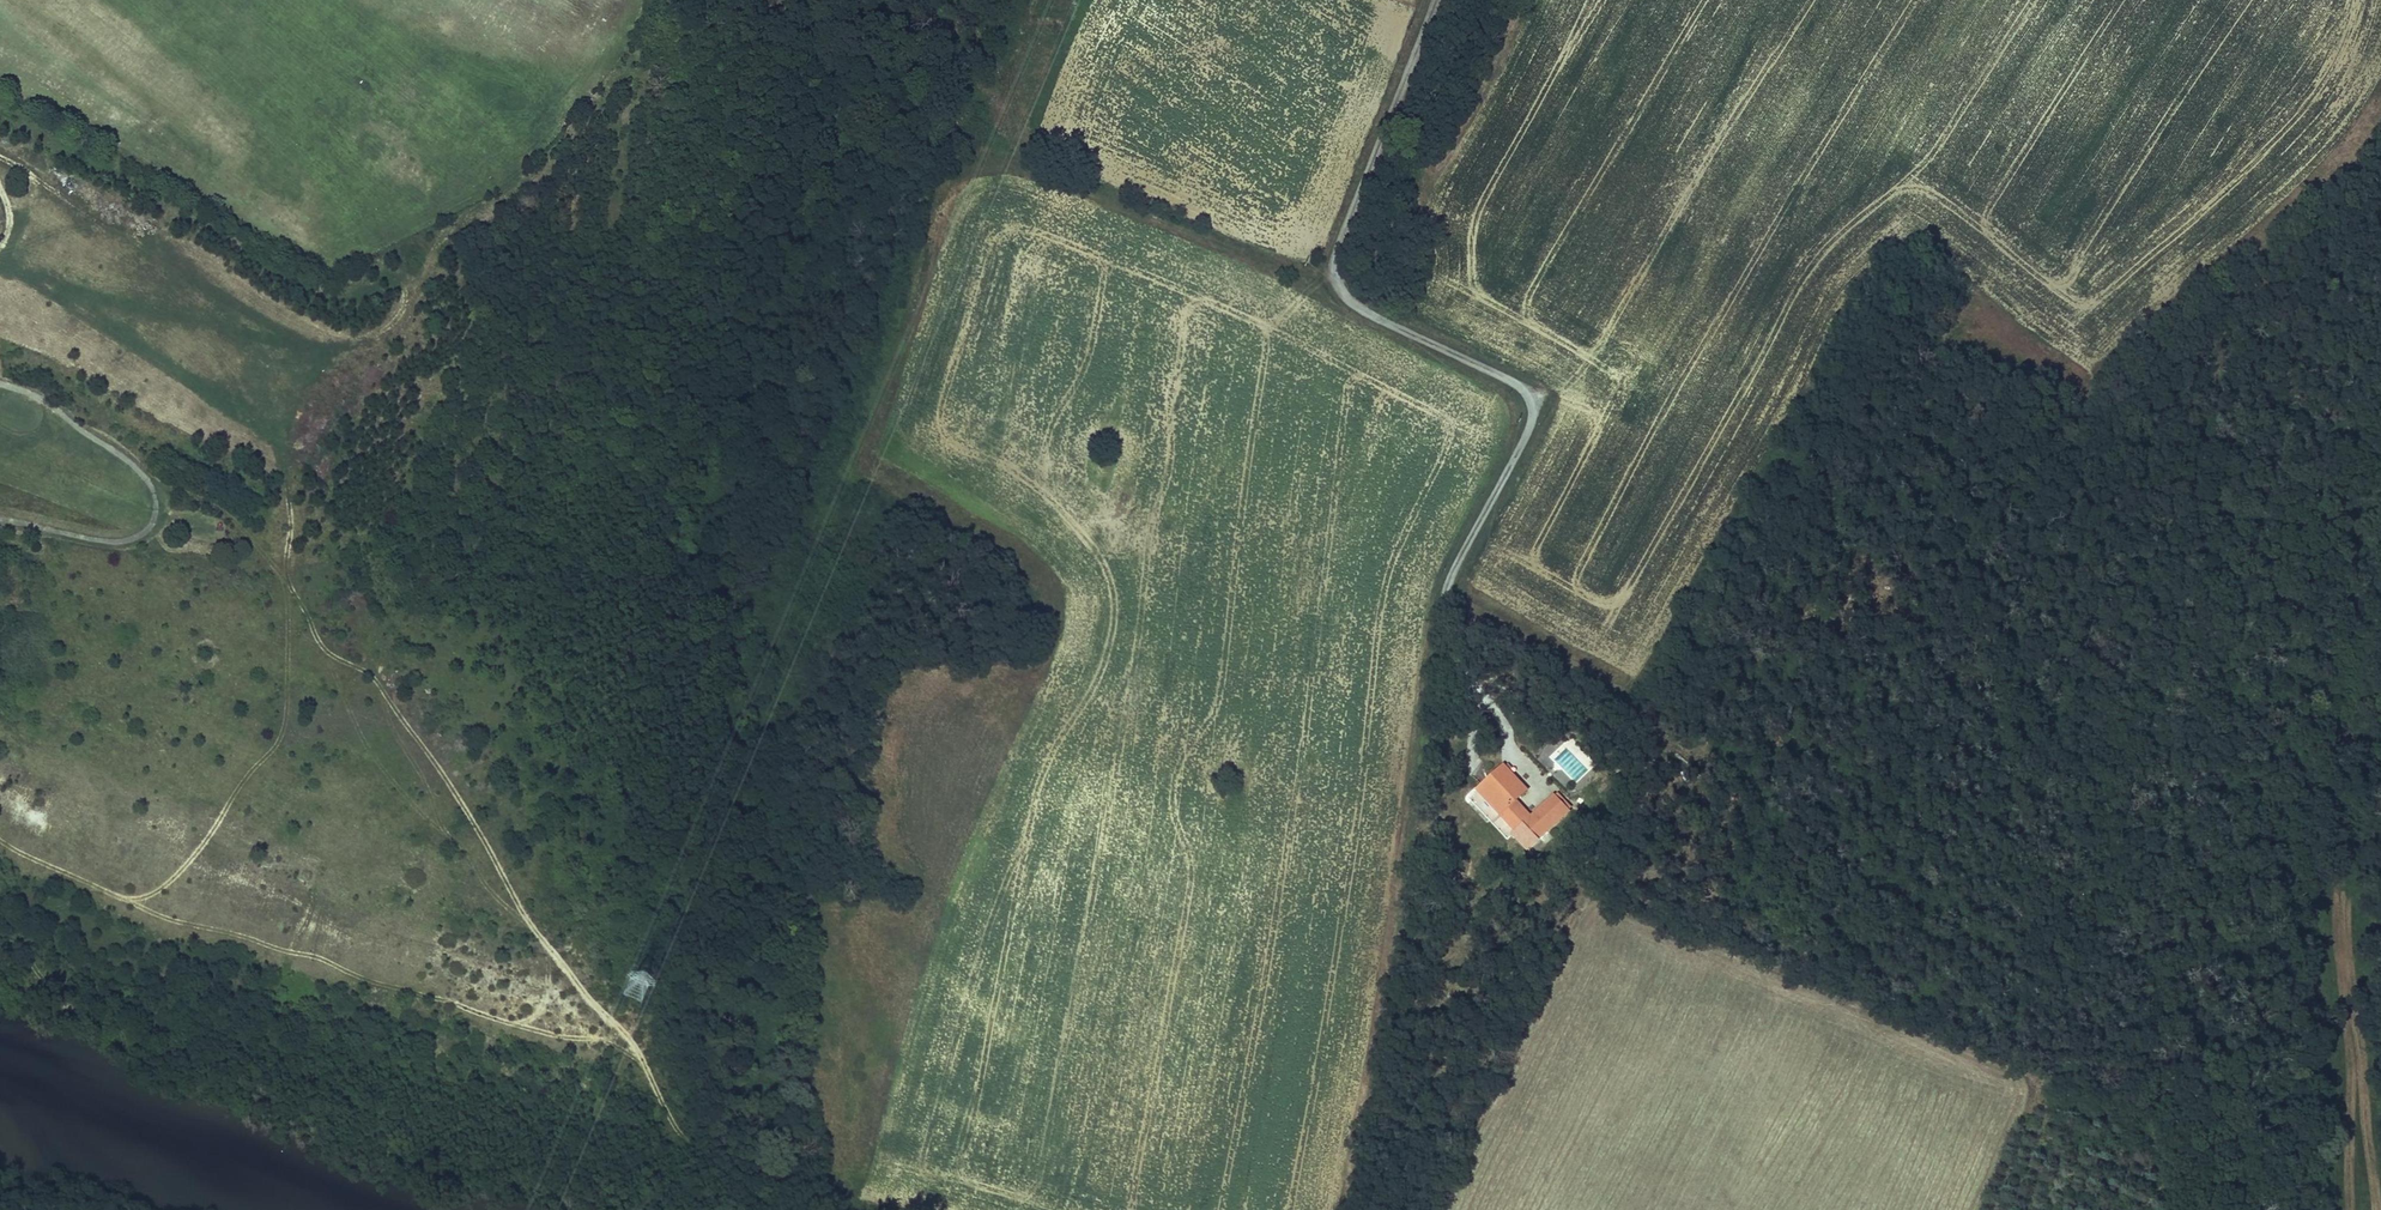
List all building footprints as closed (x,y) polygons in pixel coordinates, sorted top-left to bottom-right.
[(1528,787),(1503,761),(1476,787),(1515,828),(1511,831),(1528,850),(1572,809),(1555,791),(1531,813),(1516,798),(1528,787)]
